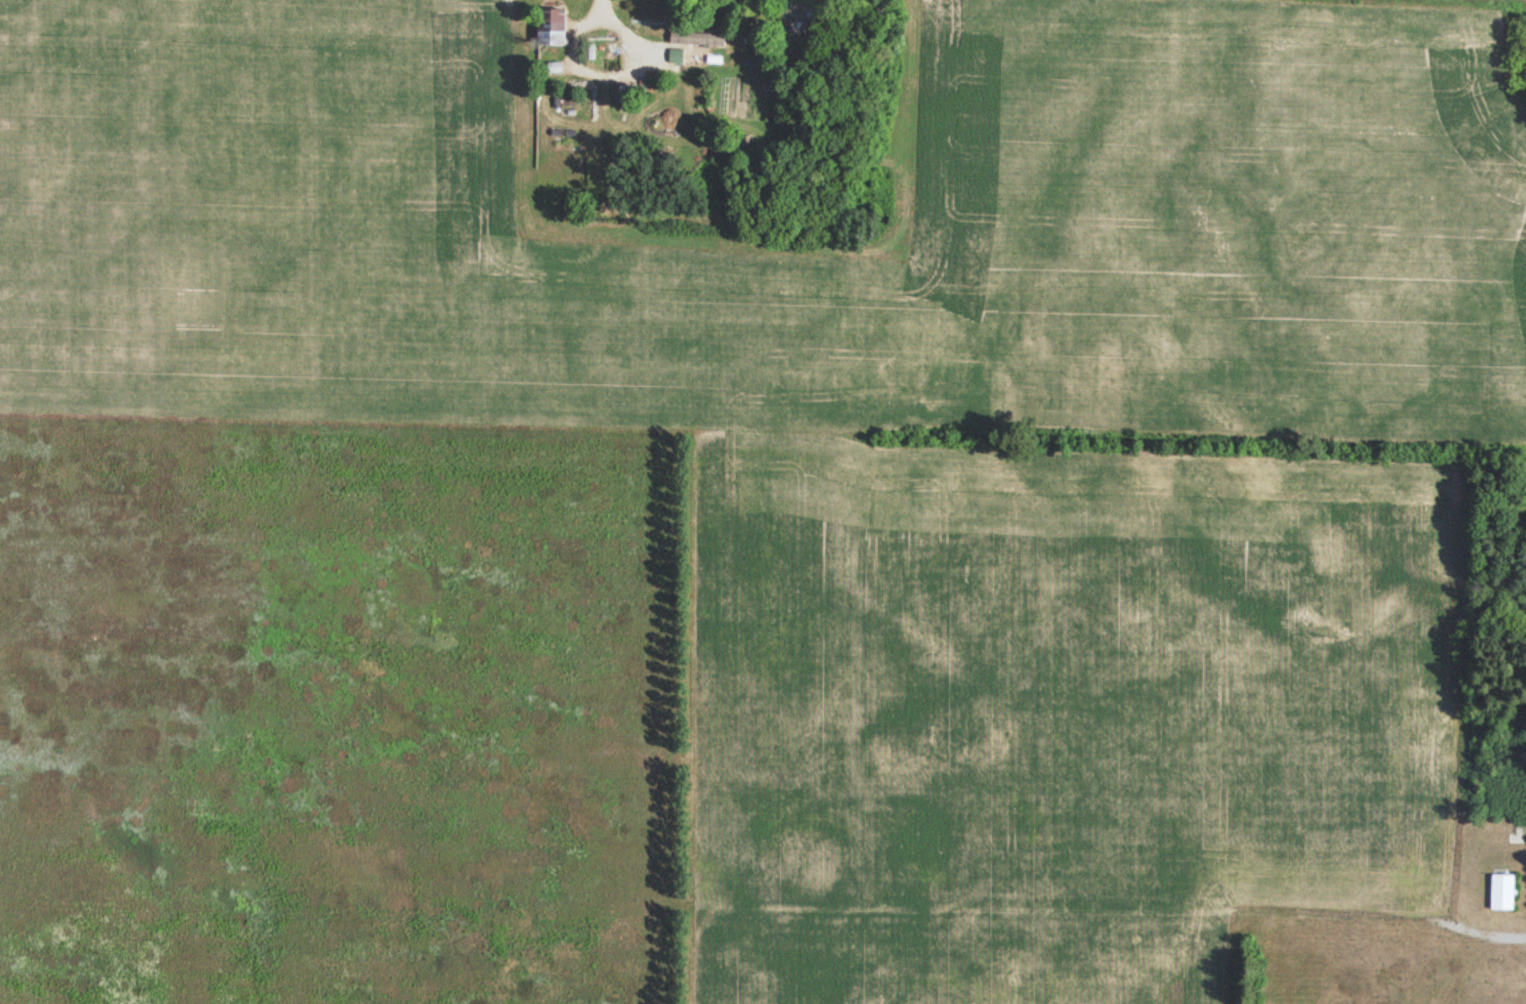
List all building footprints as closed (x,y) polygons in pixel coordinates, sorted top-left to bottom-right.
[(562,9),(542,9),(542,45),(562,45),(562,9)] [(668,44),(724,46),(725,35),(668,33),(668,44)] [(667,63),(681,63),(681,50),(667,50),(667,63)] [(1513,875),(1489,875),(1489,911),(1513,911),(1513,875)]
